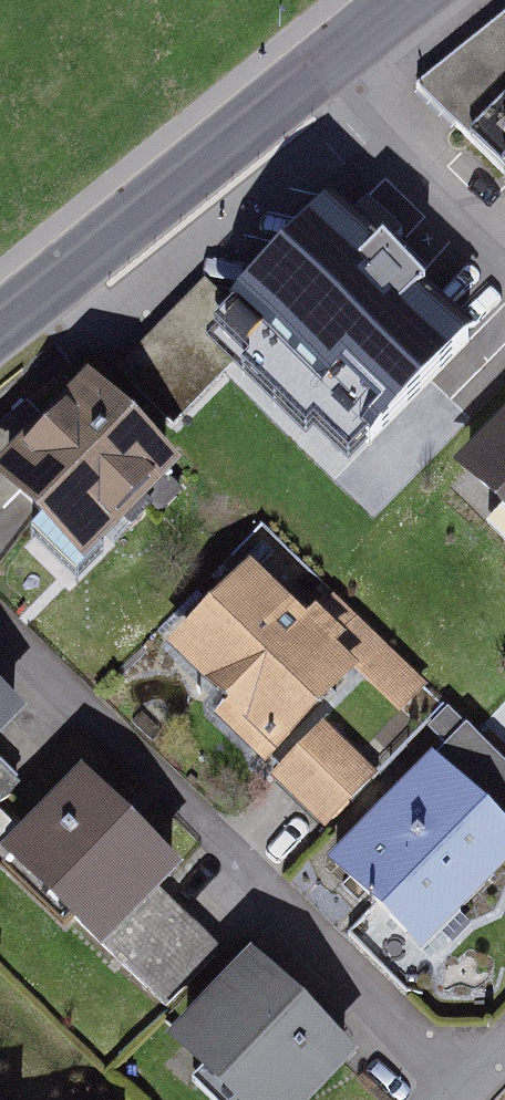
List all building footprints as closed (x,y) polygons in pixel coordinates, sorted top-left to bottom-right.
[(442,102),(504,166),(504,40),(442,102)] [(373,453),(504,346),(504,303),(362,174),(219,294),(373,453)] [(186,436),(264,352),(206,299),(128,383),(186,436)] [(193,486),(111,404),(103,396),(73,425),(81,433),(38,475),(31,467),(7,490),(15,498),(96,581),(193,486)] [(472,480),(504,509),(504,444),(472,480)] [(186,648),(244,705),(228,720),(281,774),(296,756),(332,719),(376,676),(412,711),(438,684),(350,597),(328,619),(271,563),(186,648)] [(0,688),(0,773),(43,730),(0,688)] [(391,774),(332,719),(281,774),(340,828),(391,774)] [(446,759),(341,865),(439,961),(504,894),(504,817),(498,811),(504,804),(504,755),(477,728),(446,759)] [(99,780),(19,862),(117,956),(122,952),(177,895),(197,874),(99,780)] [(233,948),(177,895),(122,952),(177,1005),(233,948)] [(183,1055),(231,1099),(339,1099),(370,1067),(264,969),(183,1055)]
